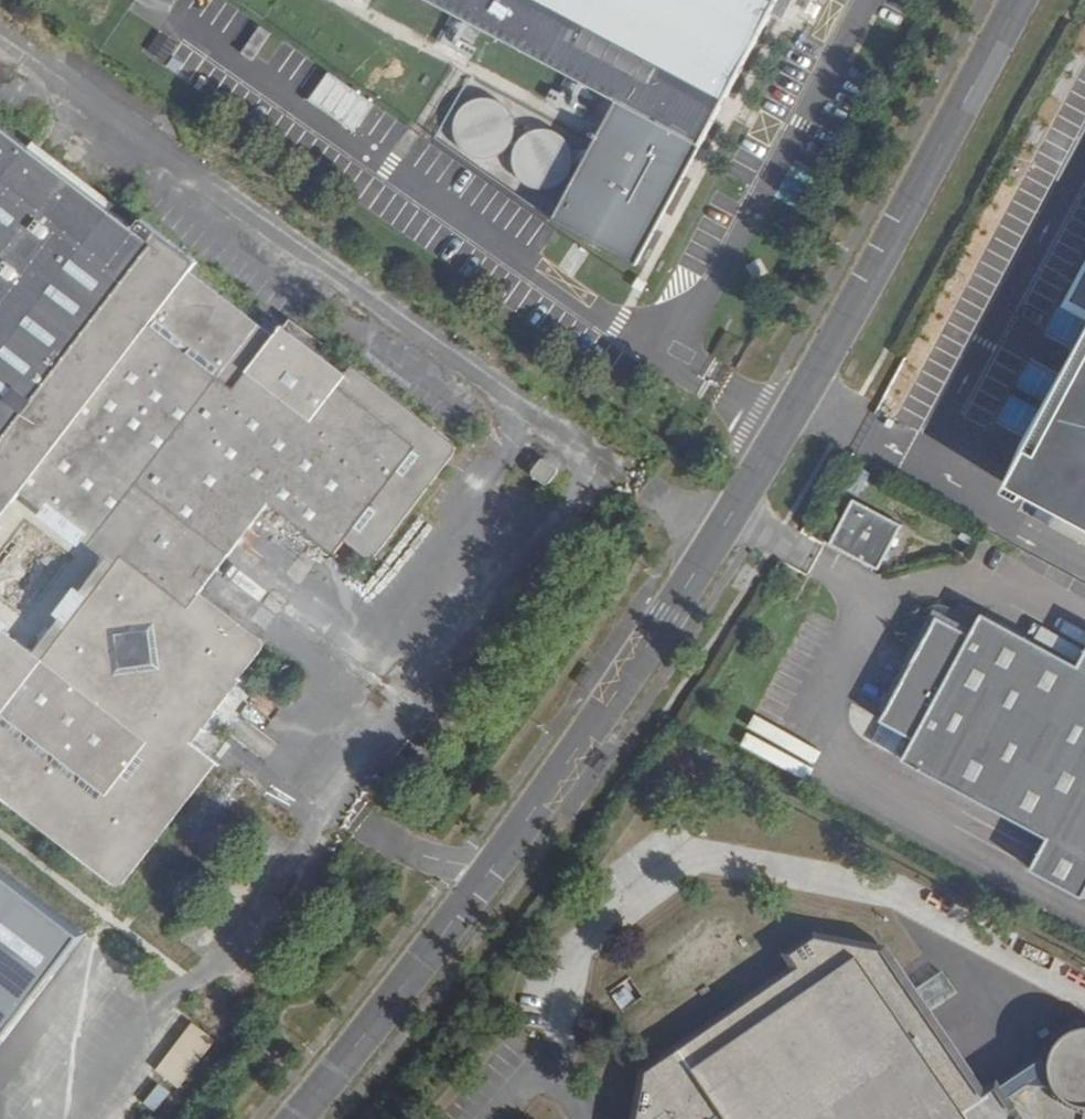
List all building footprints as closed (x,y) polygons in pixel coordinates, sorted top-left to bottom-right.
[(615,104),(701,150),(768,24),(779,28),(795,0),(421,0),(615,104)] [(485,98),(476,99),(470,102),(463,107),(458,113),(456,121),(454,128),(455,137),(458,143),(462,149),(466,152),(474,156),(490,158),(495,157),(503,152),(508,147),(513,141),(515,128),(515,122),(512,111),(504,103),(496,99),(485,98)] [(701,150),(615,104),(554,220),(637,264),(701,150)] [(0,124),(0,528),(26,495),(110,561),(36,654),(0,625),(0,797),(122,891),(219,766),(195,746),(267,652),(266,641),(206,594),(275,507),(341,557),(349,546),(371,560),(382,553),(458,455),(460,445),(359,367),(351,378),(286,328),(278,338),(196,275),(204,264),(147,220),(139,231),(0,124)] [(542,128),(535,129),(525,133),(517,142),(513,149),(513,158),(513,165),(515,171),(519,177),(524,182),(546,190),(560,185),(569,178),(574,165),(574,152),(570,142),(562,134),(554,129),(542,128)] [(1008,207),(1031,217),(1047,181),(1024,171),(1008,207)] [(1028,480),(1084,510),(1084,375),(1028,480)] [(553,489),(566,474),(550,462),(538,478),(553,489)] [(843,493),(819,538),(868,564),(892,519),(843,493)] [(940,614),(885,718),(918,736),(906,758),(1052,836),(1084,854),(1084,664),(1084,663),(986,611),(974,632),(940,614)] [(1052,836),(1035,868),(1084,895),(1084,854),(1052,836)] [(83,933),(0,869),(0,1040),(83,933)] [(788,971),(640,1073),(632,1118),(1084,1118),(1084,1040),(1080,1041),(1052,1050),(985,1096),(890,954),(814,939),(782,961),(788,971)] [(939,1000),(954,992),(943,973),(928,981),(939,1000)] [(636,1004),(626,988),(612,997),(623,1013),(636,1004)] [(184,1089),(220,1044),(197,1027),(162,1071),(184,1089)] [(142,1100),(153,1109),(167,1092),(156,1083),(142,1100)] [(89,1111),(83,1118),(100,1118),(89,1111)]
